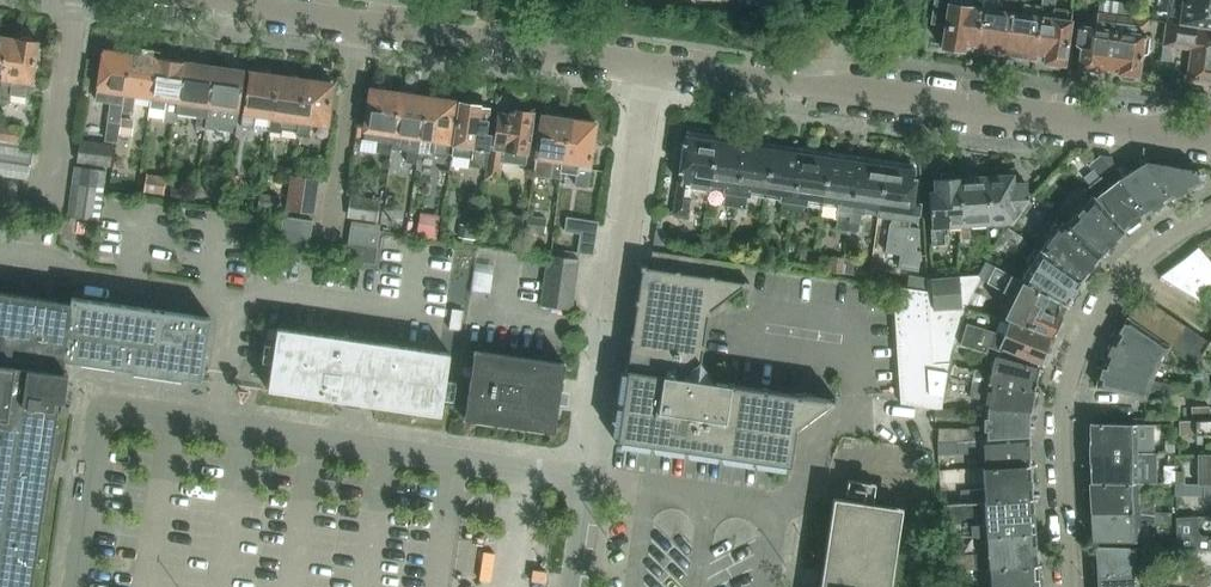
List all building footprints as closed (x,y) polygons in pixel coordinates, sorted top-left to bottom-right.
[(942,35),(941,47),(944,48),(947,52),(956,53),(959,50),(963,50),(963,48),(968,49),(968,51),(969,51),(969,49),(973,49),(979,0),(947,0),(946,2),(934,0),(933,0),(930,23),(944,25),(942,35)] [(973,49),(993,52),(992,55),(993,55),(994,52),(1003,54),(1003,57),(1011,0),(979,0),(973,49)] [(1003,57),(1004,57),(1004,54),(1014,55),(1013,58),(1014,58),(1015,55),(1033,58),(1040,6),(1023,4),(1024,0),(1011,0),(1003,57)] [(1054,0),(1041,0),(1040,6),(1033,58),(1037,59),(1037,61),(1038,62),(1038,59),(1043,59),(1043,62),(1046,62),(1048,66),(1057,67),(1061,64),(1064,65),(1070,19),(1069,19),(1070,10),(1053,8),(1054,0)] [(1097,12),(1114,14),(1125,16),(1127,1),(1119,0),(1099,0),(1097,12)] [(1170,5),(1175,6),(1173,22),(1210,28),(1210,0),(1168,0),(1170,5)] [(1075,26),(1073,43),(1078,47),(1080,47),(1079,55),(1077,67),(1080,68),(1082,72),(1091,73),(1095,70),(1098,70),(1098,68),(1107,69),(1107,71),(1113,28),(1113,26),(1114,14),(1097,12),(1096,12),(1094,23),(1094,26),(1082,24),(1081,27),(1075,26)] [(1125,16),(1114,14),(1113,26),(1113,28),(1107,71),(1108,72),(1108,70),(1117,71),(1117,73),(1120,73),(1122,77),(1131,79),(1134,75),(1137,76),(1143,33),(1145,33),(1147,19),(1140,18),(1125,16)] [(1165,21),(1161,54),(1172,55),(1173,45),(1172,45),(1172,40),(1193,43),(1187,79),(1207,82),(1208,79),(1210,79),(1210,28),(1173,22),(1165,21)] [(8,98),(9,93),(29,96),(31,78),(33,76),(34,69),(33,66),(37,40),(33,39),(30,37),(23,36),(20,37),(16,37),(15,39),(6,37),(0,78),(0,97),(8,98)] [(107,50),(102,49),(95,99),(111,101),(108,119),(118,121),(120,111),(129,54),(117,52),(115,49),(109,48),(107,50)] [(141,56),(129,54),(120,111),(132,113),(134,96),(149,98),(155,58),(152,57),(150,55),(144,54),(141,56)] [(149,98),(165,100),(162,117),(174,119),(175,112),(176,102),(183,62),(183,61),(156,57),(155,58),(149,98)] [(176,102),(175,112),(196,116),(195,124),(203,125),(205,126),(214,66),(198,64),(196,62),(190,61),(188,63),(183,62),(176,102)] [(214,66),(205,126),(213,127),(214,122),(233,125),(234,125),(236,126),(238,111),(242,82),(244,71),(239,70),(237,68),(231,67),(228,68),(214,66)] [(241,113),(239,126),(253,128),(267,130),(268,130),(276,75),(273,75),(271,71),(264,70),(261,73),(248,71),(247,83),(242,113),(241,113)] [(276,75),(268,130),(280,132),(281,128),(296,130),(295,134),(296,134),(304,79),(300,79),(299,75),(292,74),(289,77),(276,75)] [(304,79),(296,134),(308,136),(310,123),(326,126),(332,83),(331,83),(331,80),(317,78),(316,81),(304,79)] [(370,89),(369,100),(363,138),(378,140),(377,145),(376,152),(389,155),(390,147),(392,135),(398,93),(386,91),(384,87),(377,86),(374,89),(370,89)] [(402,93),(398,93),(392,135),(407,137),(405,150),(417,152),(419,139),(420,139),(426,97),(413,95),(412,91),(405,90),(402,93)] [(429,97),(426,97),(420,139),(434,141),(432,154),(445,156),(452,113),(454,101),(445,100),(446,96),(429,94),(429,97)] [(458,102),(451,155),(469,157),(468,165),(484,167),(483,178),(484,178),(489,145),(491,132),(485,131),(489,108),(479,107),(479,105),(476,104),(474,101),(465,99),(462,102),(458,102)] [(527,151),(532,120),(533,109),(521,107),(520,111),(509,110),(509,113),(499,112),(497,124),(494,146),(489,145),(484,178),(498,180),(501,161),(525,164),(527,151)] [(529,164),(533,164),(532,175),(550,178),(550,176),(559,177),(560,171),(564,141),(567,141),(571,118),(558,117),(555,114),(549,113),(546,115),(541,114),(536,145),(532,144),(529,164)] [(132,119),(120,118),(118,132),(129,134),(132,119)] [(564,141),(560,171),(575,173),(573,184),(586,186),(590,156),(592,156),(595,137),(593,136),(595,122),(571,118),(567,141),(564,141)] [(0,124),(0,139),(18,141),(21,127),(0,124)] [(691,190),(706,192),(715,137),(684,133),(680,154),(683,155),(674,212),(687,214),(689,198),(690,198),(691,190)] [(715,137),(706,192),(707,192),(708,187),(721,189),(721,192),(724,192),(722,205),(733,206),(743,146),(736,145),(737,141),(715,137)] [(77,160),(109,165),(112,145),(81,139),(77,160)] [(749,194),(764,196),(772,146),(750,143),(749,147),(743,146),(733,206),(732,216),(743,217),(744,208),(745,209),(747,195),(749,196),(749,194)] [(10,176),(14,146),(0,144),(0,174),(10,176)] [(31,151),(32,149),(14,146),(10,176),(27,178),(31,151)] [(764,196),(778,198),(778,200),(780,201),(779,213),(790,215),(799,155),(793,154),(794,149),(772,146),(764,196)] [(799,230),(801,216),(803,204),(806,204),(806,203),(821,205),(828,154),(807,151),(806,156),(799,155),(790,215),(788,229),(799,230)] [(836,213),(834,229),(846,231),(856,163),(850,162),(850,157),(828,154),(821,205),(835,207),(835,213),(836,213)] [(1099,175),(1086,186),(1093,194),(1092,194),(1094,197),(1116,220),(1123,230),(1144,214),(1118,178),(1113,173),(1099,155),(1099,156),(1089,163),(1099,175)] [(1099,155),(1113,173),(1116,170),(1110,157),(1110,156),(1099,155)] [(877,215),(885,162),(863,159),(863,164),(856,163),(846,231),(857,232),(860,212),(863,213),(864,207),(876,209),(875,215),(877,215)] [(1203,181),(1197,170),(1169,165),(1144,161),(1144,162),(1167,199),(1168,199),(1192,187),(1193,189),(1202,184),(1201,183),(1203,181)] [(877,215),(892,218),(888,222),(884,252),(899,254),(897,267),(917,270),(920,250),(915,249),(918,227),(908,226),(909,220),(915,221),(918,203),(909,201),(914,171),(904,170),(906,165),(885,162),(877,215)] [(1118,178),(1145,214),(1167,199),(1144,162),(1118,178)] [(76,166),(74,182),(102,186),(105,170),(76,166)] [(961,226),(958,176),(954,176),(953,175),(950,172),(942,172),(939,176),(939,177),(934,177),(935,189),(928,190),(931,244),(944,243),(943,234),(946,233),(946,227),(959,226),(961,226)] [(165,176),(145,173),(143,191),(162,194),(165,176)] [(315,194),(318,178),(290,174),(288,190),(315,194)] [(990,200),(989,180),(987,180),(986,179),(982,176),(959,177),(959,176),(958,176),(961,226),(959,226),(960,239),(970,239),(970,225),(989,224),(988,200),(990,200)] [(995,180),(989,180),(990,200),(988,200),(989,224),(1010,223),(1027,201),(1032,195),(1027,191),(1026,184),(1012,185),(1012,183),(1010,179),(1006,176),(998,176),(995,180)] [(102,186),(74,182),(72,199),(100,203),(102,188),(102,186)] [(213,202),(223,203),(225,184),(216,183),(213,202)] [(187,186),(173,184),(171,194),(185,196),(187,186)] [(288,190),(285,207),(313,211),(315,194),(288,190)] [(275,210),(277,195),(259,192),(257,208),(275,210)] [(354,194),(350,193),(346,215),(375,220),(379,198),(354,194)] [(1076,210),(1064,223),(1100,254),(1123,230),(1116,220),(1094,197),(1092,194),(1085,201),(1076,210)] [(100,203),(72,199),(69,215),(98,219),(100,203)] [(427,235),(436,236),(439,214),(430,213),(427,235)] [(546,217),(527,214),(525,231),(544,234),(546,217)] [(280,232),(309,237),(312,220),(282,216),(280,232)] [(592,255),(597,221),(565,216),(563,230),(579,233),(576,253),(592,255)] [(1040,248),(1039,249),(1080,279),(1081,278),(1080,278),(1081,278),(1099,255),(1099,254),(1100,254),(1064,223),(1060,220),(1056,217),(1047,229),(1051,233),(1040,248)] [(275,221),(255,218),(252,243),(272,246),(275,221)] [(470,236),(472,224),(460,223),(459,234),(470,236)] [(378,230),(350,226),(348,242),(376,246),(378,230)] [(1020,248),(1026,240),(1006,226),(1000,235),(1020,248)] [(666,245),(669,230),(654,228),(652,243),(666,245)] [(309,237),(280,232),(277,248),(307,252),(309,237)] [(716,241),(698,238),(697,250),(715,252),(716,241)] [(739,243),(729,241),(727,254),(737,255),(739,243)] [(345,259),(374,263),(376,246),(348,242),(345,259)] [(1028,265),(1019,279),(1064,304),(1080,279),(1039,249),(1038,250),(1033,247),(1023,262),(1028,265)] [(1192,267),(1205,283),(1210,283),(1210,263),(1197,247),(1185,258),(1192,267)] [(812,266),(814,250),(801,248),(799,265),(812,266)] [(748,281),(743,280),(746,264),(651,250),(649,266),(640,265),(614,441),(790,467),(796,427),(829,403),(834,403),(835,398),(727,382),(727,383),(715,382),(700,361),(702,349),(703,349),(709,310),(742,285),(748,286),(748,281)] [(854,254),(843,252),(842,258),(840,271),(841,271),(852,272),(854,254)] [(547,254),(544,271),(575,276),(577,259),(547,254)] [(842,258),(829,256),(827,272),(840,274),(840,271),(842,258)] [(1192,267),(1185,258),(1184,258),(1159,276),(1197,299),(1205,283),(1192,267)] [(977,275),(976,276),(977,277),(979,278),(985,281),(993,266),(985,261),(977,275)] [(474,271),(471,295),(489,297),(492,273),(474,271)] [(575,276),(544,271),(542,287),(573,292),(575,276)] [(1002,316),(1008,318),(1049,335),(1051,331),(1054,331),(1058,323),(1056,320),(1064,304),(1019,279),(1008,273),(1000,289),(1012,295),(1002,316)] [(934,407),(940,407),(941,397),(945,375),(946,371),(947,363),(952,344),(959,321),(966,301),(977,277),(976,276),(977,275),(926,278),(927,290),(906,287),(892,285),(899,402),(934,407)] [(908,275),(906,287),(927,290),(926,278),(908,275)] [(573,292),(542,287),(540,304),(570,309),(573,292)] [(64,360),(130,369),(130,371),(183,379),(183,377),(201,380),(210,317),(71,296),(70,302),(0,292),(0,586),(31,586),(58,405),(53,404),(54,398),(64,399),(67,372),(62,371),(64,360)] [(1126,318),(1113,339),(1114,339),(1159,363),(1169,347),(1169,345),(1161,340),(1150,332),(1138,324),(1137,323),(1127,317),(1126,318)] [(1049,335),(1008,318),(1001,333),(963,321),(957,342),(983,350),(984,345),(997,349),(998,347),(1039,363),(1049,335)] [(1175,319),(1161,340),(1169,345),(1169,347),(1171,349),(1187,327),(1175,319)] [(449,353),(276,327),(267,390),(440,415),(449,353)] [(1171,349),(1183,356),(1198,334),(1187,327),(1171,349)] [(275,340),(276,329),(268,328),(266,339),(275,340)] [(1197,366),(1203,354),(1209,342),(1198,334),(1183,356),(1197,366)] [(1113,339),(1103,361),(1103,362),(1151,379),(1159,363),(1114,339),(1113,339)] [(464,418),(554,432),(564,363),(474,350),(464,418)] [(946,371),(945,375),(971,380),(987,382),(1032,389),(1033,389),(1038,367),(1036,366),(994,355),(989,373),(972,368),(947,363),(946,371)] [(1103,362),(1095,386),(1107,390),(1145,399),(1149,387),(1163,390),(1161,396),(1189,388),(1190,383),(1172,383),(1171,384),(1151,379),(1103,362)] [(1190,383),(1189,388),(1208,387),(1207,372),(1194,373),(1194,374),(1190,383)] [(971,380),(968,396),(984,399),(982,409),(1029,412),(1033,390),(1032,390),(1032,389),(987,382),(971,380)] [(1190,407),(1190,420),(1209,419),(1208,406),(1190,407)] [(934,407),(933,416),(957,417),(957,408),(956,408),(940,407),(934,407)] [(936,428),(936,442),(982,438),(1028,435),(1029,412),(982,409),(982,410),(982,425),(968,425),(968,427),(936,427),(936,428)] [(1209,419),(1190,420),(1177,420),(1177,434),(1194,434),(1195,435),(1210,434),(1210,419),(1209,419)] [(1135,424),(1089,423),(1089,452),(1152,454),(1152,439),(1152,424),(1135,424)] [(982,438),(936,442),(936,443),(937,454),(982,451),(983,466),(1016,464),(1028,464),(1028,463),(1028,435),(982,438)] [(1091,481),(1136,483),(1144,483),(1153,483),(1152,454),(1089,452),(1090,481),(1091,481)] [(1196,456),(1197,483),(1210,483),(1210,453),(1196,454),(1196,456)] [(960,501),(960,502),(1030,498),(1031,498),(1031,497),(1028,465),(1028,464),(1016,464),(983,466),(981,466),(983,487),(960,489),(960,501)] [(1173,472),(1173,483),(1183,483),(1183,471),(1173,472)] [(1091,482),(1092,511),(1146,512),(1153,512),(1152,502),(1145,501),(1144,483),(1136,483),(1091,481),(1091,482)] [(1197,483),(1197,484),(1183,483),(1173,483),(1173,495),(1202,496),(1210,497),(1210,483),(1197,483)] [(1031,498),(1030,498),(960,502),(960,501),(941,503),(941,504),(943,536),(985,534),(1033,531),(1031,498)] [(825,571),(823,586),(886,586),(897,510),(836,501),(825,571)] [(1153,524),(1169,525),(1170,513),(1165,512),(1153,512),(1146,512),(1092,511),(1094,540),(1141,540),(1141,541),(1148,541),(1147,523),(1153,523),(1153,524)] [(1198,517),(1175,517),(1175,547),(1207,549),(1207,539),(1207,535),(1203,535),(1200,534),(1199,533),(1198,530),(1197,528),(1198,517)] [(948,559),(945,559),(945,569),(966,568),(989,567),(1035,564),(1033,531),(985,534),(986,552),(947,554),(948,559)] [(1094,545),(1096,575),(1142,574),(1141,559),(1160,559),(1159,547),(1140,547),(1140,546),(1094,545)] [(1035,565),(1035,564),(989,567),(990,586),(1037,586),(1035,565)] [(966,568),(945,569),(946,582),(947,582),(967,581),(966,568)] [(1097,586),(1142,586),(1142,580),(1151,580),(1152,581),(1163,581),(1163,573),(1142,575),(1142,574),(1096,575),(1097,586)]
